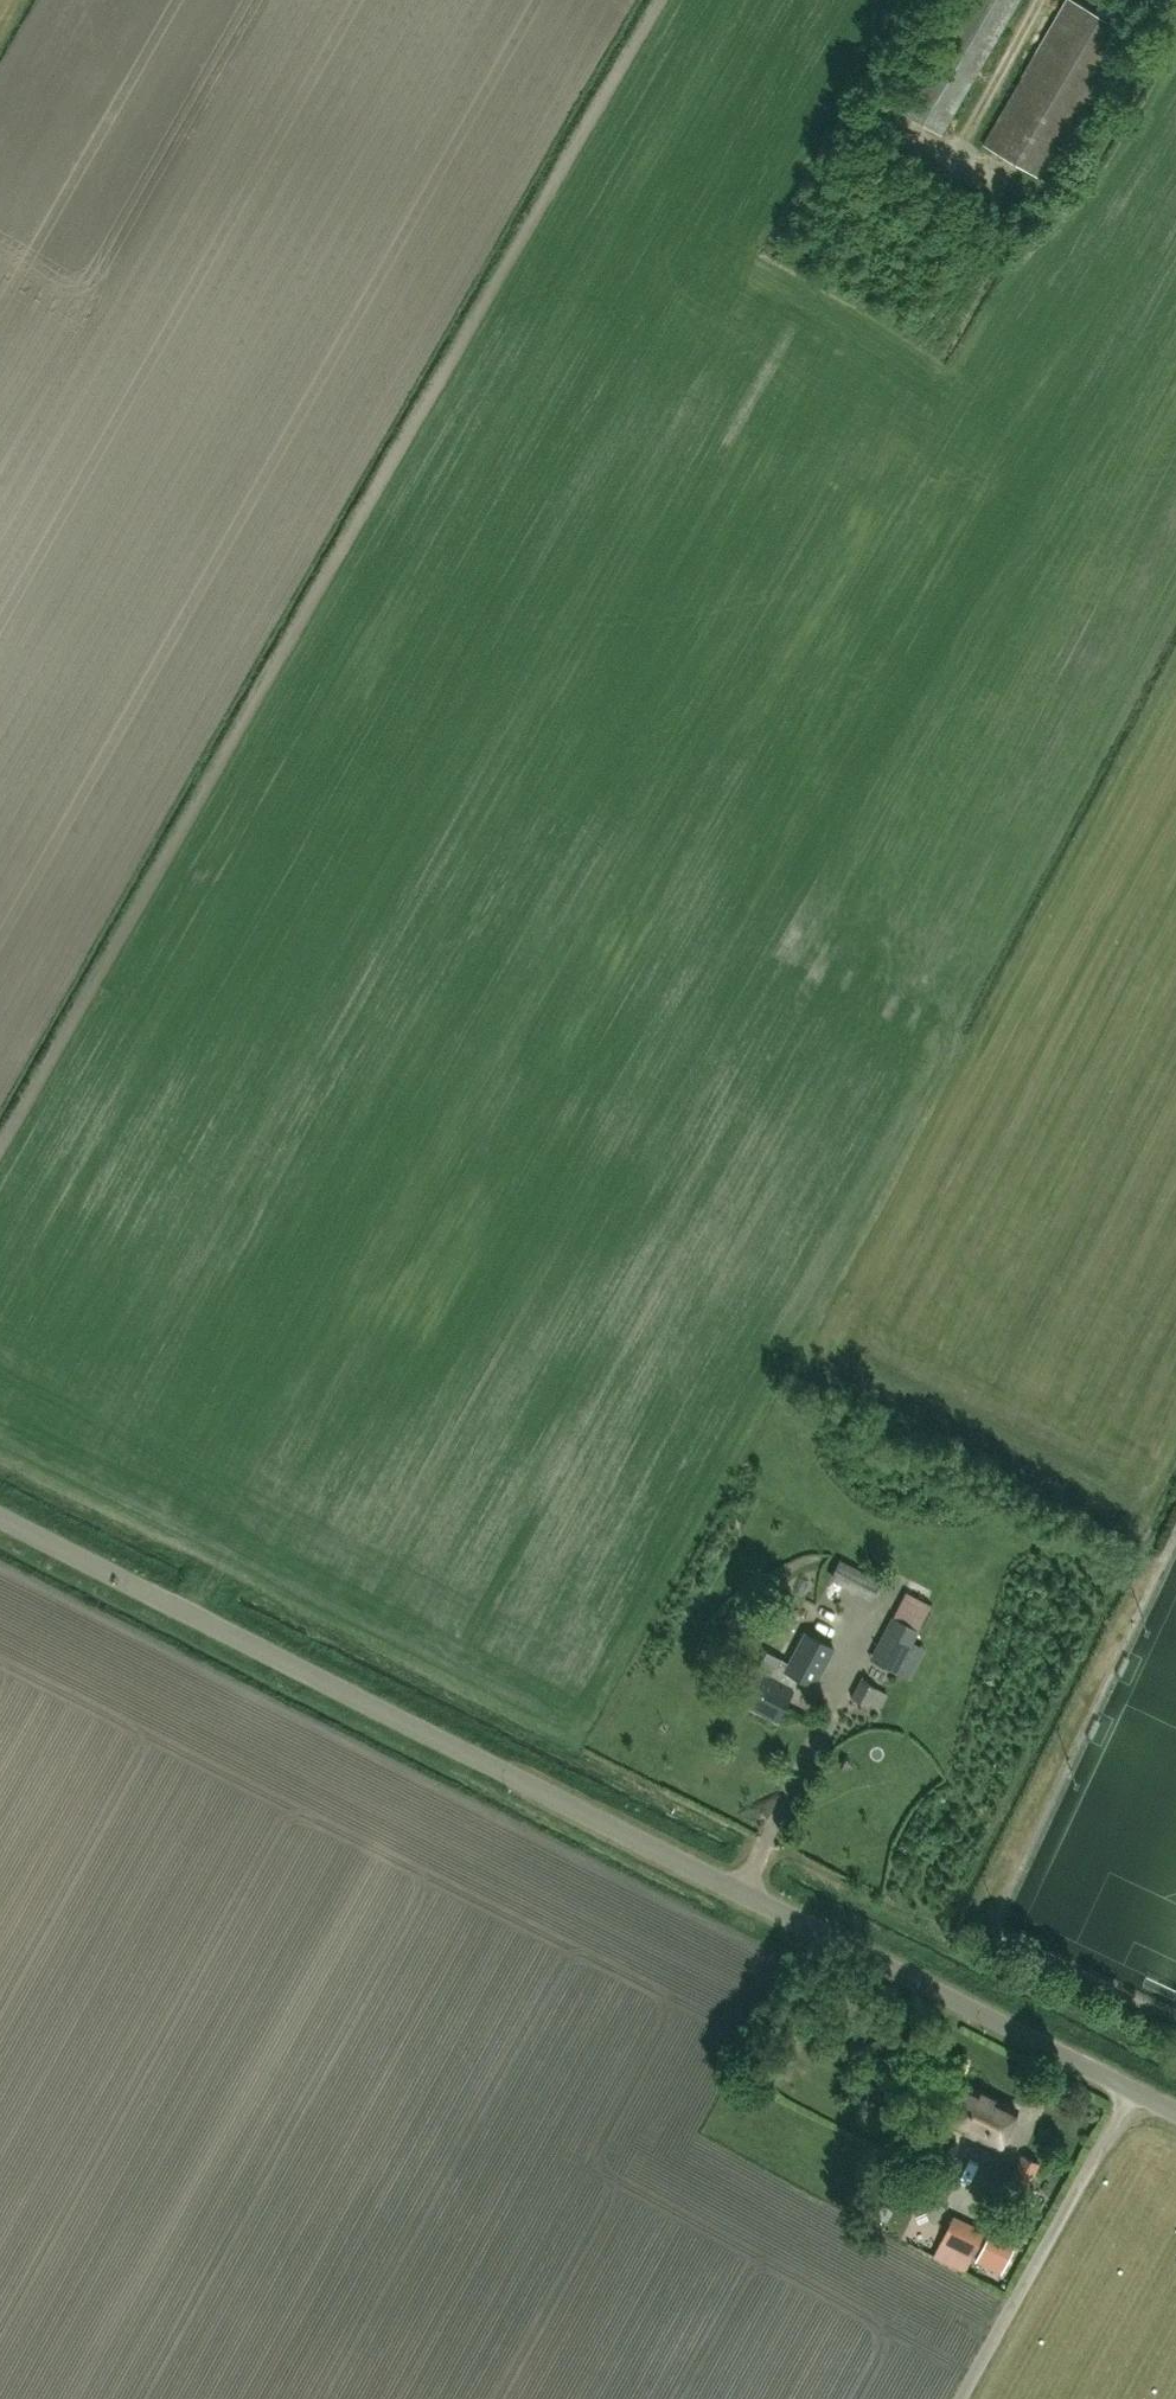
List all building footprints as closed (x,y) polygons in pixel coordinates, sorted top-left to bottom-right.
[(1019,0),(967,0),(905,111),(942,133),(1019,0)] [(1131,34),(1074,0),(1066,0),(982,144),(1046,181),(1131,34)] [(881,1580),(842,1560),(835,1574),(874,1594),(881,1580)] [(897,1672),(902,1661),(919,1630),(893,1616),(871,1659),(897,1672)] [(815,1686),(835,1648),(806,1633),(790,1663),(768,1651),(758,1669),(752,1666),(735,1697),(777,1720),(794,1689),(788,1686),(794,1675),(815,1686)] [(852,1696),(869,1705),(872,1700),(881,1705),(887,1693),(861,1679),(852,1696)] [(1000,2145),(1017,2108),(969,2086),(952,2122),(1000,2145)] [(1005,2191),(1022,2200),(1039,2163),(1022,2155),(1005,2191)] [(972,2257),(983,2235),(952,2220),(941,2242),(972,2257)] [(988,2226),(975,2254),(1003,2267),(1016,2239),(988,2226)]
